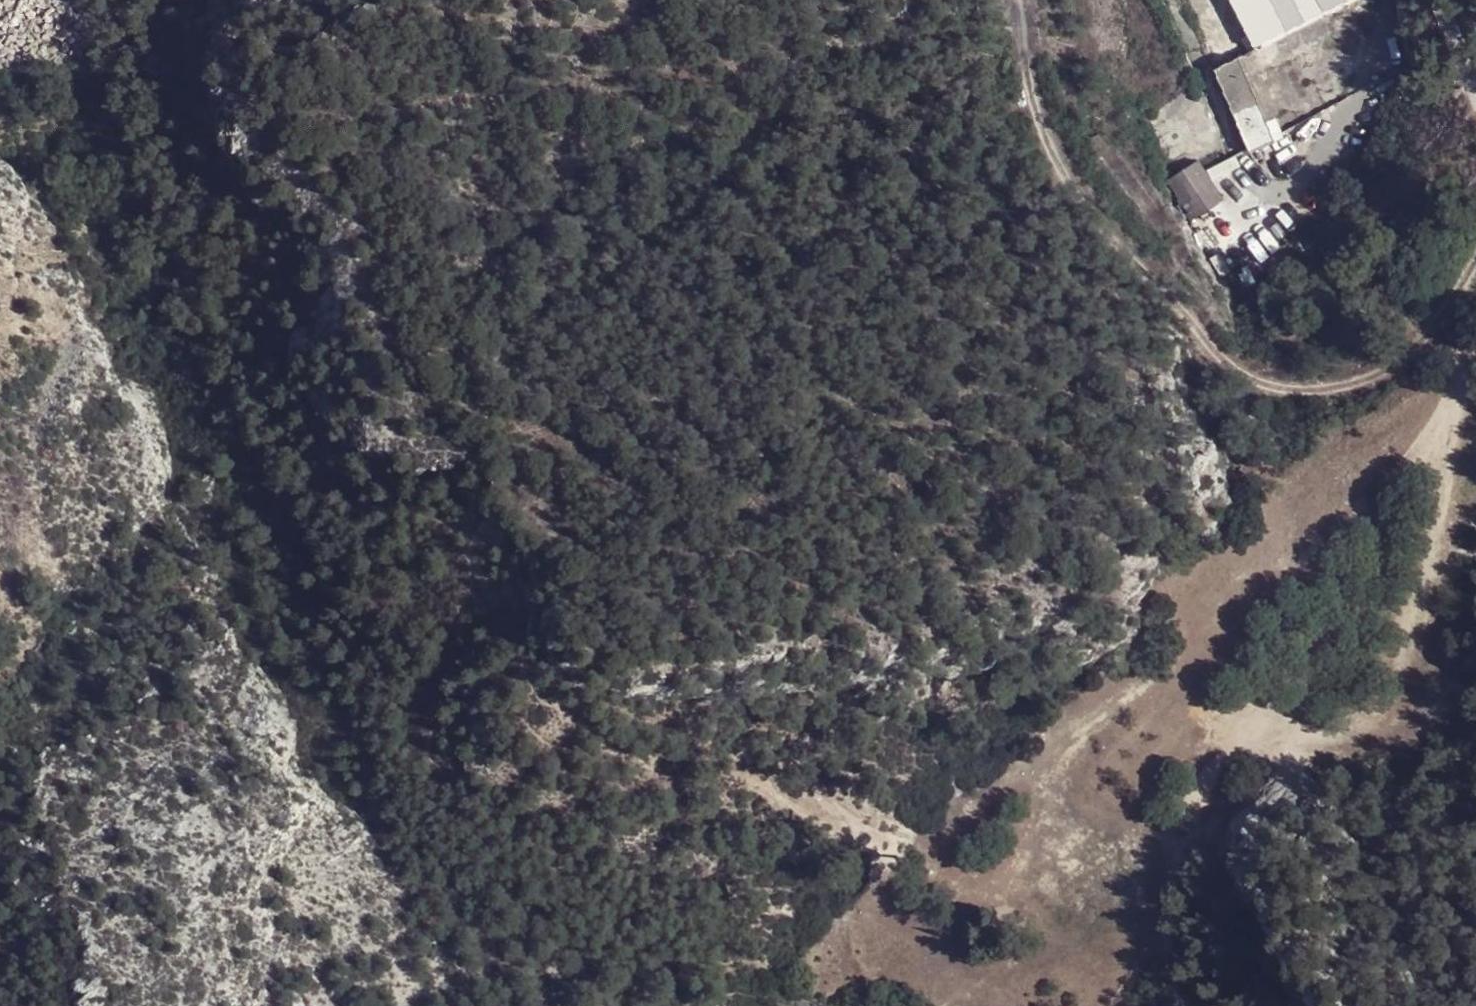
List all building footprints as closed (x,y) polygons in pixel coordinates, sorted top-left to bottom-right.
[(1249,51),(1351,0),(1225,0),(1249,51)] [(1247,69),(1221,80),(1257,165),(1282,153),(1247,69)] [(1207,175),(1176,194),(1200,234),(1232,214),(1207,175)]
